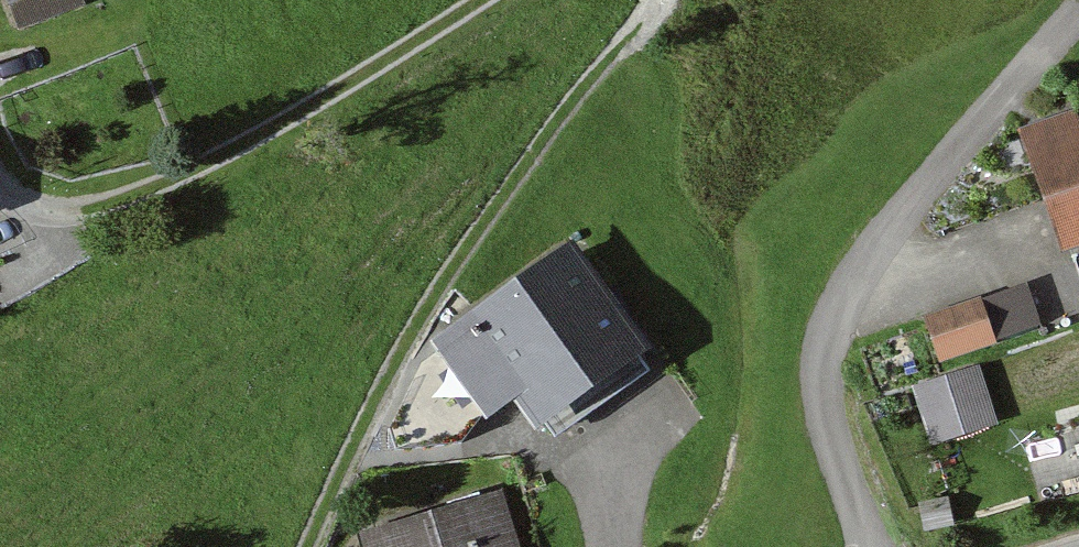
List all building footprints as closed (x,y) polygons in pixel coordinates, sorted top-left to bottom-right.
[(1057,241),(1078,233),(1078,124),(1075,111),(1020,131),(1057,241)] [(543,421),(636,352),(565,251),(436,341),(486,411),(519,386),(543,421)] [(1026,285),(924,319),(937,357),(1038,322),(1026,285)] [(977,369),(916,389),(933,440),(993,421),(977,369)] [(483,505),(367,540),(369,546),(496,546),(483,505)]
